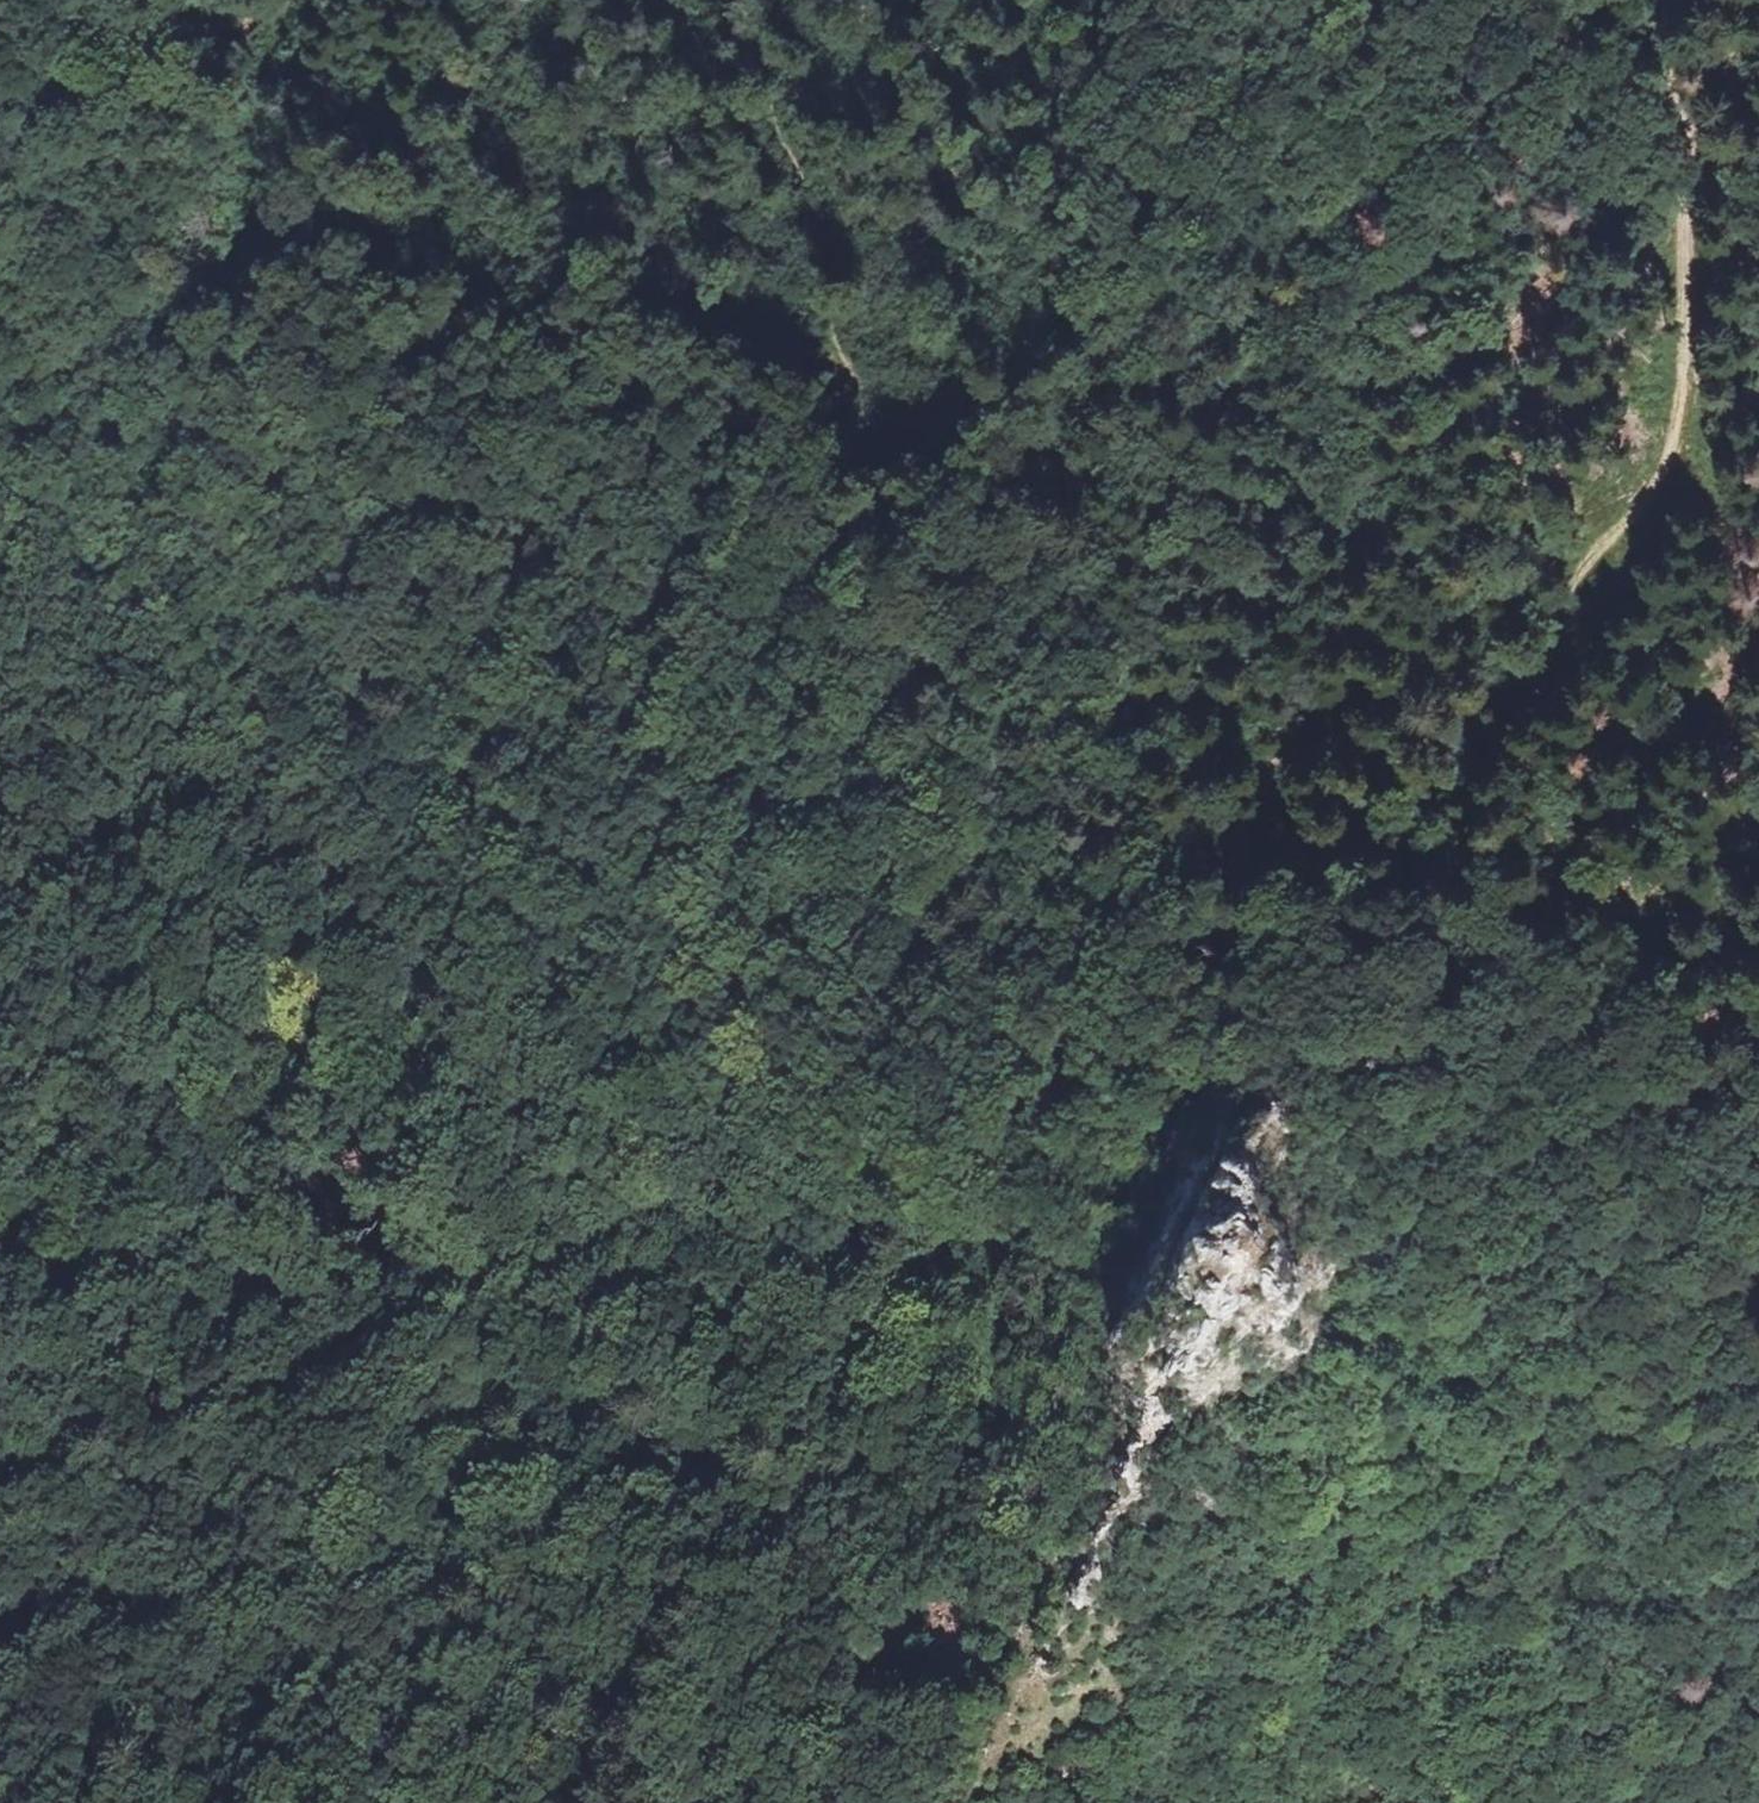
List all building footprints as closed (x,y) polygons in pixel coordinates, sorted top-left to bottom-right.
[(1227,1157),(1209,1200),(1236,1211),(1254,1168),(1227,1157)]
